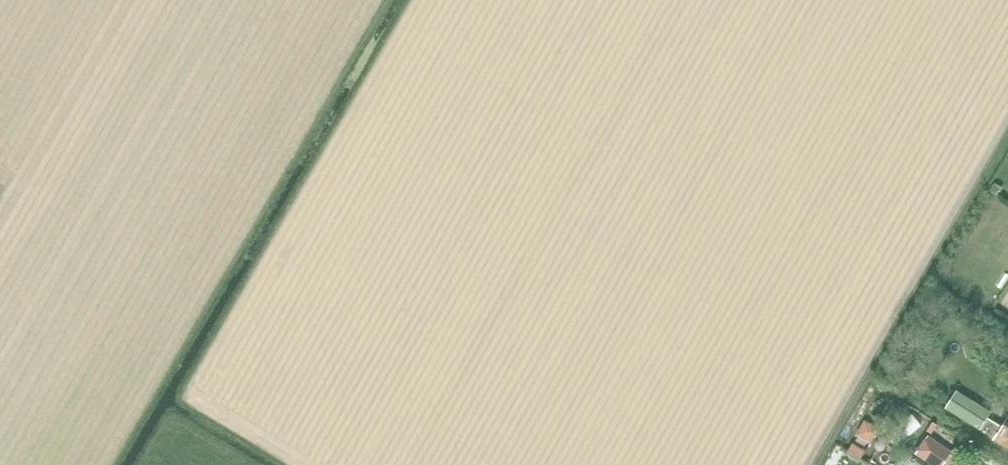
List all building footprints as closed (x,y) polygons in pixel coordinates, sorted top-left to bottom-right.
[(998,195),(1002,188),(995,184),(991,191),(998,195)] [(1002,427),(988,419),(991,412),(957,390),(946,407),(1007,447),(1007,416),(1002,427)] [(953,454),(929,438),(918,456),(931,464),(946,464),(953,454)]
